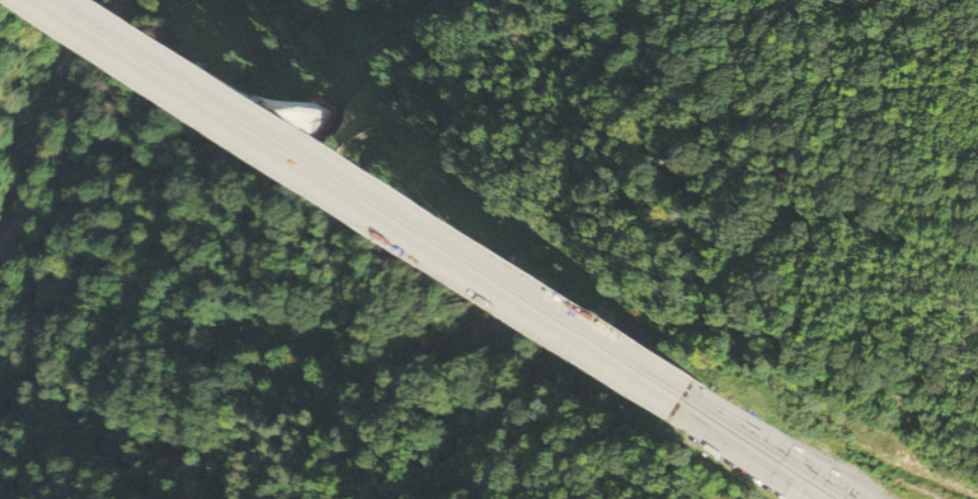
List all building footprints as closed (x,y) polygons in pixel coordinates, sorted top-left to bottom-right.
[(214,187),(254,172),(245,148),(206,163),(214,187)]
